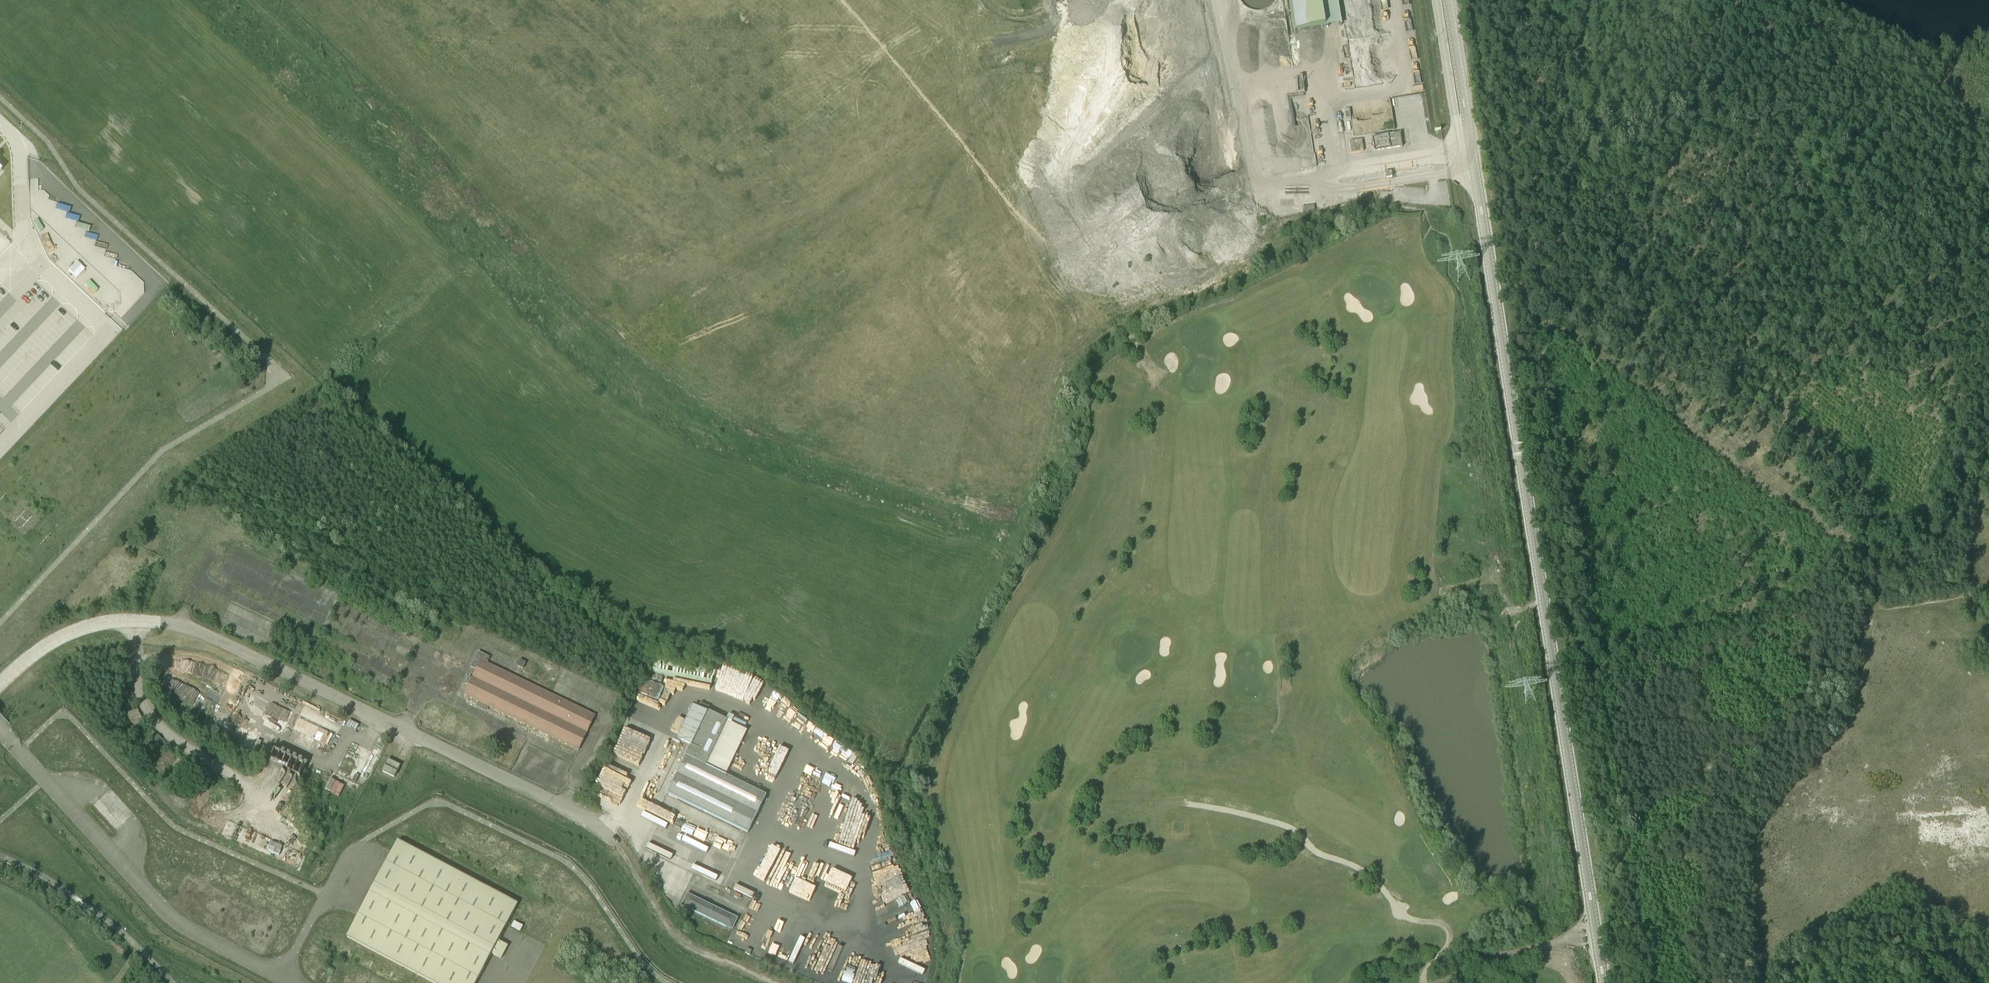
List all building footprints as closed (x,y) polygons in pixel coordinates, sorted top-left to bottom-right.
[(1324,31),(1341,29),(1337,0),(1319,0),(1324,31)] [(1373,138),(1375,152),(1402,147),(1400,133),(1373,138)] [(1362,140),(1350,142),(1352,154),(1364,152),(1362,140)] [(476,671),(469,686),(465,695),(578,750),(594,717),(487,663),(490,658),(479,653),(471,669),(476,671)] [(715,666),(657,654),(653,673),(711,685),(715,666)] [(526,663),(520,660),(517,667),(523,670),(526,663)] [(707,713),(672,785),(667,793),(748,833),(766,796),(726,776),(708,767),(729,724),(707,713)] [(634,723),(640,723),(640,738),(652,738),(651,719),(634,719),(634,723)] [(359,727),(351,723),(349,729),(356,732),(359,727)] [(388,760),(383,772),(394,778),(400,766),(388,760)] [(331,777),(327,786),(332,788),(337,779),(331,777)] [(398,842),(348,938),(433,982),(477,982),(492,955),(502,960),(509,947),(498,941),(518,905),(398,842)] [(726,927),(732,916),(687,894),(681,906),(726,927)]
